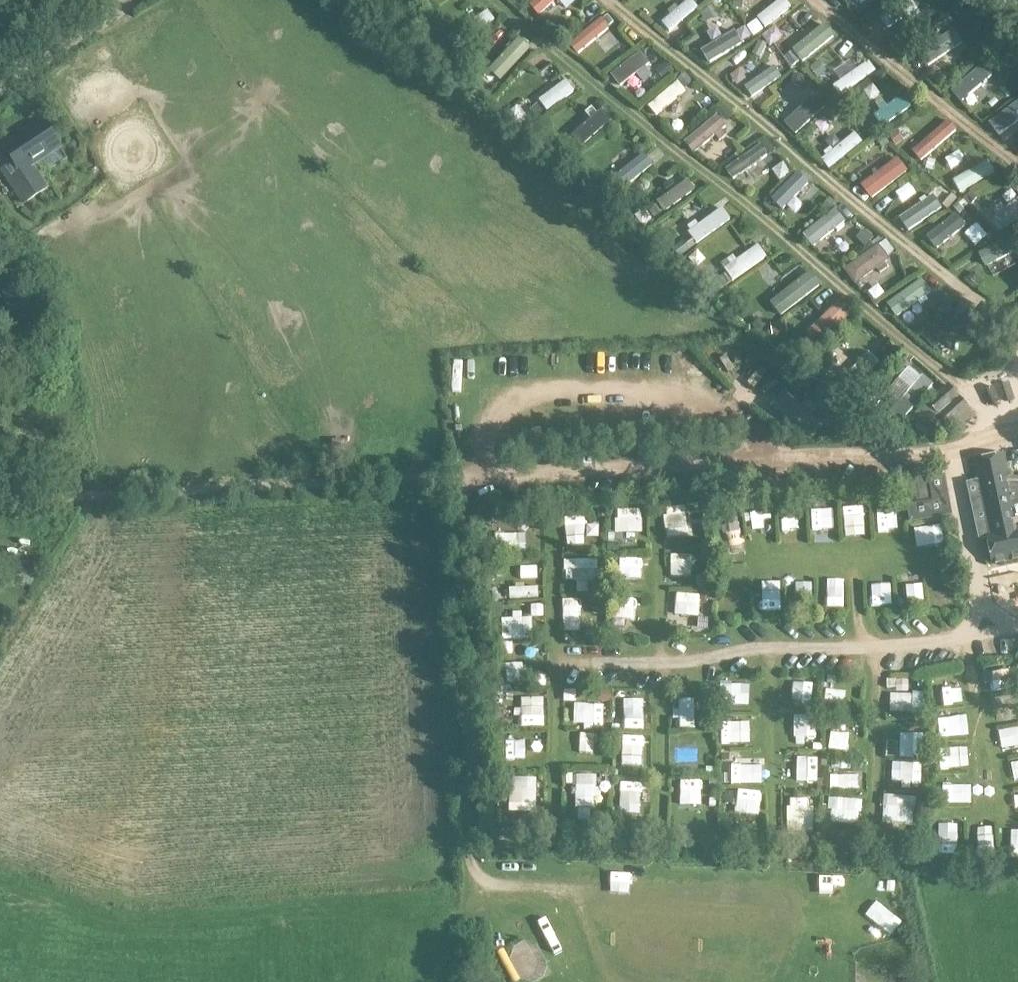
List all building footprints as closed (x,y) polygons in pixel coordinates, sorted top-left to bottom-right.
[(529,7),(538,17),(556,0),(536,0),(529,7)] [(669,33),(697,9),(690,0),(662,24),(669,33)] [(765,29),(790,9),(783,0),(782,0),(757,19),(765,29)] [(911,0),(908,0),(879,18),(887,30),(905,18),(908,22),(915,17),(912,13),(918,10),(911,0)] [(705,23),(717,16),(711,6),(699,13),(705,23)] [(465,41),(493,21),(487,12),(458,32),(465,41)] [(608,17),(603,21),(608,28),(613,24),(608,17)] [(571,46),(579,55),(609,29),(601,20),(571,46)] [(941,35),(952,29),(947,22),(937,28),(941,35)] [(759,37),(768,49),(783,37),(773,25),(759,37)] [(792,52),(802,64),(832,39),(822,27),(792,52)] [(964,44),(956,31),(919,55),(927,67),(964,44)] [(709,65),(741,45),(734,33),(701,53),(709,65)] [(518,42),(489,73),(499,83),(529,51),(518,42)] [(766,46),(760,43),(753,55),(760,58),(766,46)] [(973,51),(962,60),(967,66),(978,57),(973,51)] [(791,53),(784,58),(792,68),(799,63),(791,53)] [(640,80),(649,73),(645,68),(649,65),(641,54),(613,75),(622,86),(637,75),(640,80)] [(991,59),(985,64),(990,70),(996,65),(991,59)] [(867,63),(832,88),(839,98),(874,73),(867,63)] [(667,65),(658,72),(664,79),(673,73),(667,65)] [(953,92),(962,103),(992,77),(983,66),(953,92)] [(746,88),(753,98),(781,78),(774,68),(746,88)] [(692,83),(685,75),(677,81),(684,89),(692,83)] [(800,87),(803,77),(795,75),(792,84),(800,87)] [(869,102),(880,94),(871,80),(859,88),(869,102)] [(565,82),(539,102),(546,112),(573,92),(565,82)] [(678,83),(648,108),(656,117),(685,92),(678,83)] [(786,125),(795,136),(832,102),(822,91),(786,125)] [(857,96),(849,101),(854,108),(862,103),(857,96)] [(904,97),(874,117),(882,129),(912,108),(904,97)] [(1017,120),(1017,106),(1017,104),(991,123),(999,134),(1017,120)] [(545,114),(540,107),(533,112),(538,119),(545,114)] [(731,115),(724,108),(717,114),(723,122),(731,115)] [(603,110),(597,115),(592,109),(585,115),(591,121),(573,136),(583,147),(613,121),(603,110)] [(686,142),(696,153),(715,137),(719,142),(726,136),(721,132),(726,128),(717,117),(686,142)] [(44,121),(5,147),(22,173),(8,182),(23,206),(49,190),(33,165),(61,147),(44,121)] [(920,163),(956,131),(947,121),(911,153),(920,163)] [(517,133),(520,137),(525,133),(522,129),(517,133)] [(890,138),(895,145),(903,140),(898,133),(890,138)] [(825,158),(822,160),(830,170),(861,145),(853,135),(832,152),(830,150),(823,155),(825,158)] [(885,151),(891,147),(884,137),(878,142),(885,151)] [(760,148),(725,172),(732,181),(766,157),(760,148)] [(644,156),(614,181),(622,190),(652,165),(644,156)] [(779,159),(765,166),(771,177),(785,170),(779,159)] [(863,185),(873,198),(907,173),(897,160),(863,185)] [(987,162),(953,182),(959,193),(994,173),(987,162)] [(784,208),(808,182),(798,172),(774,199),(784,208)] [(656,205),(657,206),(663,214),(694,191),(688,182),(656,205)] [(595,193),(606,198),(609,190),(598,185),(595,193)] [(972,194),(964,200),(970,206),(977,199),(972,194)] [(905,219),(911,229),(938,212),(931,202),(905,219)] [(1017,221),(1017,202),(1005,212),(1001,207),(994,212),(998,217),(993,221),(1002,233),(1017,221)] [(828,215),(834,207),(828,203),(822,210),(828,215)] [(657,206),(649,212),(654,220),(663,214),(657,206)] [(688,234),(696,245),(729,221),(721,210),(698,226),(695,222),(688,228),(691,232),(688,234)] [(845,222),(836,211),(804,236),(814,247),(845,222)] [(965,227),(956,216),(927,239),(936,250),(965,227)] [(866,247),(873,240),(865,232),(858,239),(866,247)] [(988,269),(1017,253),(1017,240),(1016,236),(980,255),(988,269)] [(886,242),(880,247),(887,256),(893,252),(886,242)] [(687,253),(682,246),(674,252),(679,259),(687,253)] [(727,262),(730,266),(724,271),(732,283),(765,259),(756,247),(737,261),(734,257),(727,262)] [(845,272),(854,285),(888,261),(878,248),(845,272)] [(771,303),(781,316),(819,287),(809,274),(771,303)] [(716,279),(708,285),(715,295),(723,289),(716,279)] [(922,282),(887,307),(896,319),(931,294),(922,282)] [(945,313),(953,306),(945,298),(938,305),(945,313)] [(963,304),(956,311),(961,317),(968,310),(963,304)] [(807,336),(818,346),(849,315),(839,305),(807,336)] [(963,322),(953,311),(923,340),(933,351),(963,322)] [(755,326),(759,331),(766,326),(762,321),(755,326)] [(784,324),(772,325),(773,335),(786,333),(784,324)] [(849,396),(879,365),(868,355),(838,386),(849,396)] [(920,380),(889,415),(899,424),(930,389),(920,380)] [(977,417),(949,387),(929,406),(927,404),(912,417),(928,436),(944,422),(956,436),(977,417)] [(1007,478),(1002,456),(975,461),(990,535),(987,536),(994,565),(1017,560),(1017,478),(1007,478)] [(906,492),(912,523),(952,516),(946,482),(940,479),(934,476),(904,482),(906,492)] [(777,502),(744,503),(745,538),(769,545),(778,544),(777,502)] [(744,503),(713,505),(715,550),(738,549),(745,538),(744,503)] [(828,506),(810,507),(812,537),(829,536),(828,506)] [(801,536),(800,508),(781,509),(782,537),(801,536)] [(690,536),(687,509),(666,512),(669,539),(690,536)] [(864,537),(863,510),(843,511),(845,538),(864,537)] [(640,513),(614,514),(615,537),(641,536),(640,513)] [(895,534),(894,515),(876,517),(877,535),(895,534)] [(584,518),(565,519),(566,545),(586,544),(584,518)] [(945,547),(942,529),(914,534),(917,552),(945,547)] [(524,533),(497,534),(497,557),(525,556),(524,533)] [(738,549),(715,550),(715,552),(716,584),(740,584),(738,549)] [(715,552),(666,553),(667,591),(716,593),(716,584),(715,552)] [(597,562),(565,562),(565,574),(566,574),(566,584),(597,584),(597,562)] [(641,563),(618,563),(618,582),(639,582),(639,571),(641,571),(641,563)] [(944,563),(926,567),(930,590),(948,586),(944,563)] [(537,570),(521,571),(521,582),(537,581),(537,570)] [(809,576),(792,576),(792,608),(809,608),(809,576)] [(919,581),(900,583),(903,609),(922,607),(919,581)] [(740,584),(716,584),(716,593),(718,626),(720,624),(723,623),(726,621),(729,620),(732,619),(736,618),(752,616),(751,594),(740,584)] [(538,588),(510,589),(510,600),(538,599),(538,588)] [(842,588),(823,588),(823,609),(842,608),(842,588)] [(888,589),(871,591),(873,608),(890,607),(888,589)] [(699,599),(674,598),(673,618),(698,620),(699,599)] [(636,601),(617,601),(617,620),(636,621),(636,601)] [(582,625),(581,602),(565,603),(566,626),(582,625)] [(544,619),(543,608),(532,609),(532,620),(544,619)] [(531,617),(502,618),(503,640),(532,638),(531,617)] [(619,636),(616,631),(609,634),(612,639),(619,636)] [(983,668),(991,698),(1017,695),(1017,665),(983,668)] [(525,685),(524,666),(507,667),(508,686),(525,685)] [(781,675),(781,714),(820,715),(821,677),(781,675)] [(718,681),(718,716),(765,716),(765,676),(744,676),(741,676),(737,677),(734,677),(718,681)] [(546,677),(535,677),(534,689),(545,690),(546,677)] [(821,677),(820,715),(825,719),(865,719),(866,679),(821,677)] [(884,679),(884,720),(928,720),(928,710),(928,679),(926,679),(884,679)] [(672,688),(670,735),(712,733),(712,716),(718,716),(718,681),(711,683),(704,685),(697,685),(672,688)] [(565,694),(565,704),(565,732),(609,733),(610,690),(565,689),(565,691),(565,692),(565,694)] [(610,690),(609,733),(652,734),(654,692),(610,690)] [(991,698),(999,730),(1017,727),(1017,695),(991,698)] [(542,709),(518,709),(518,729),(543,729),(542,709)] [(928,720),(927,743),(966,742),(964,709),(928,710),(928,720)] [(781,716),(781,753),(824,753),(825,719),(820,715),(781,714),(781,716)] [(712,733),(712,742),(718,742),(718,752),(765,752),(765,716),(718,716),(712,716),(712,733)] [(824,753),(824,758),(827,758),(864,759),(865,719),(825,719),(824,753)] [(884,720),(883,760),(927,763),(927,743),(928,720),(884,720)] [(999,730),(1007,761),(1017,759),(1017,727),(999,730)] [(565,751),(564,772),(611,773),(611,743),(609,733),(565,732),(565,751)] [(652,734),(609,733),(611,743),(611,773),(611,779),(652,780),(652,734)] [(524,760),(524,739),(504,739),(504,761),(524,760)] [(927,763),(927,775),(967,774),(966,742),(927,743),(927,763)] [(718,776),(718,788),(766,788),(765,752),(718,752),(718,776)] [(824,753),(781,753),(781,790),(781,794),(822,795),(827,795),(827,758),(824,758),(824,753)] [(827,758),(827,795),(864,796),(864,759),(827,758)] [(1007,761),(1015,793),(1017,792),(1017,759),(1007,761)] [(883,760),(882,795),(927,798),(927,775),(927,763),(883,760)] [(927,798),(927,808),(928,808),(968,807),(967,774),(927,775),(927,798)] [(670,776),(670,854),(684,855),(718,855),(718,788),(718,776),(670,776)] [(534,780),(510,781),(510,813),(535,813),(534,780)] [(597,801),(596,780),(575,780),(576,810),(596,809),(595,801),(597,801)] [(643,815),(643,787),(621,787),(622,815),(643,815)] [(718,788),(718,855),(769,857),(768,828),(766,791),(766,788),(718,788)] [(822,795),(781,794),(784,827),(785,857),(821,859),(822,795)] [(822,795),(821,859),(863,860),(864,796),(827,795),(822,795)] [(882,795),(881,861),(926,862),(929,825),(928,808),(927,808),(927,798),(882,795)] [(968,823),(967,863),(989,864),(999,864),(997,822),(968,823)] [(877,905),(878,917),(896,915),(895,904),(877,905)] [(522,975),(544,965),(531,936),(508,946),(522,975)]
